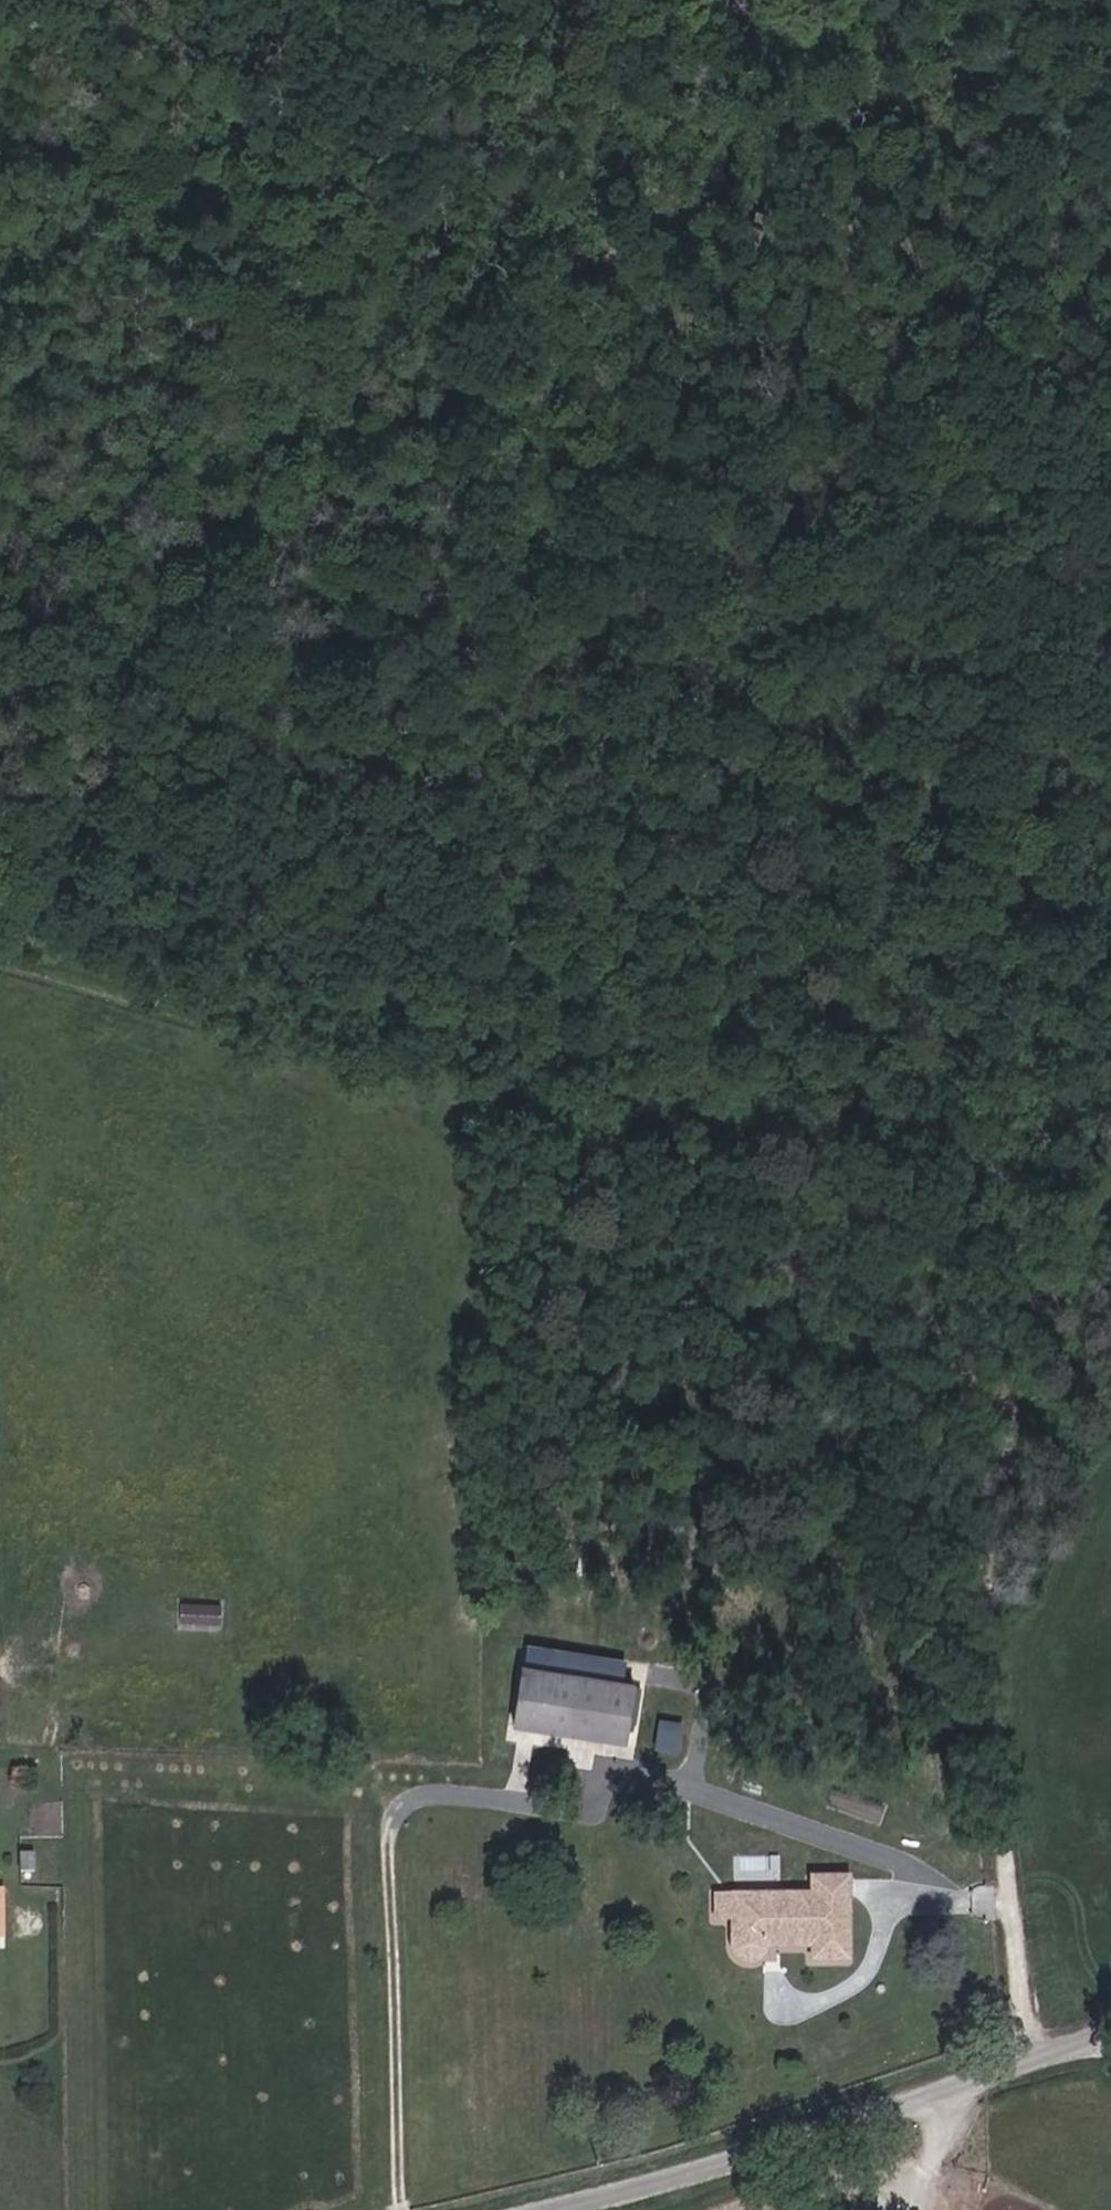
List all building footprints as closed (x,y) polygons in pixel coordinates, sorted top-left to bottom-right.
[(502,1716),(609,1733),(619,1675),(512,1659),(502,1716)] [(735,1898),(734,1962),(743,1969),(750,1969),(757,1967),(762,1960),(763,1950),(830,1948),(829,1894),(735,1898)]
